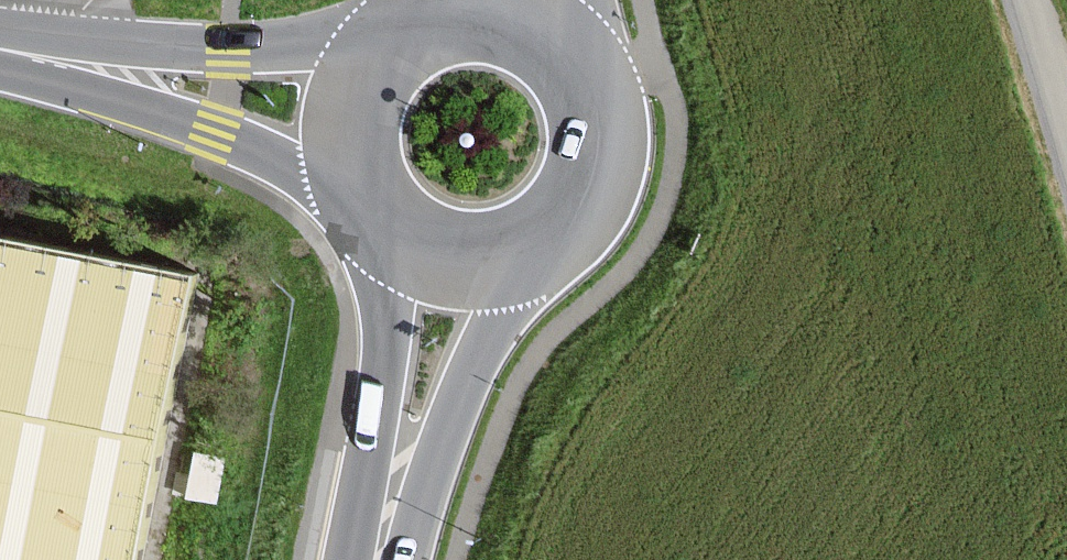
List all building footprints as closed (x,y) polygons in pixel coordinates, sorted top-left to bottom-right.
[(0,234),(0,559),(145,559),(202,274),(0,234)]
